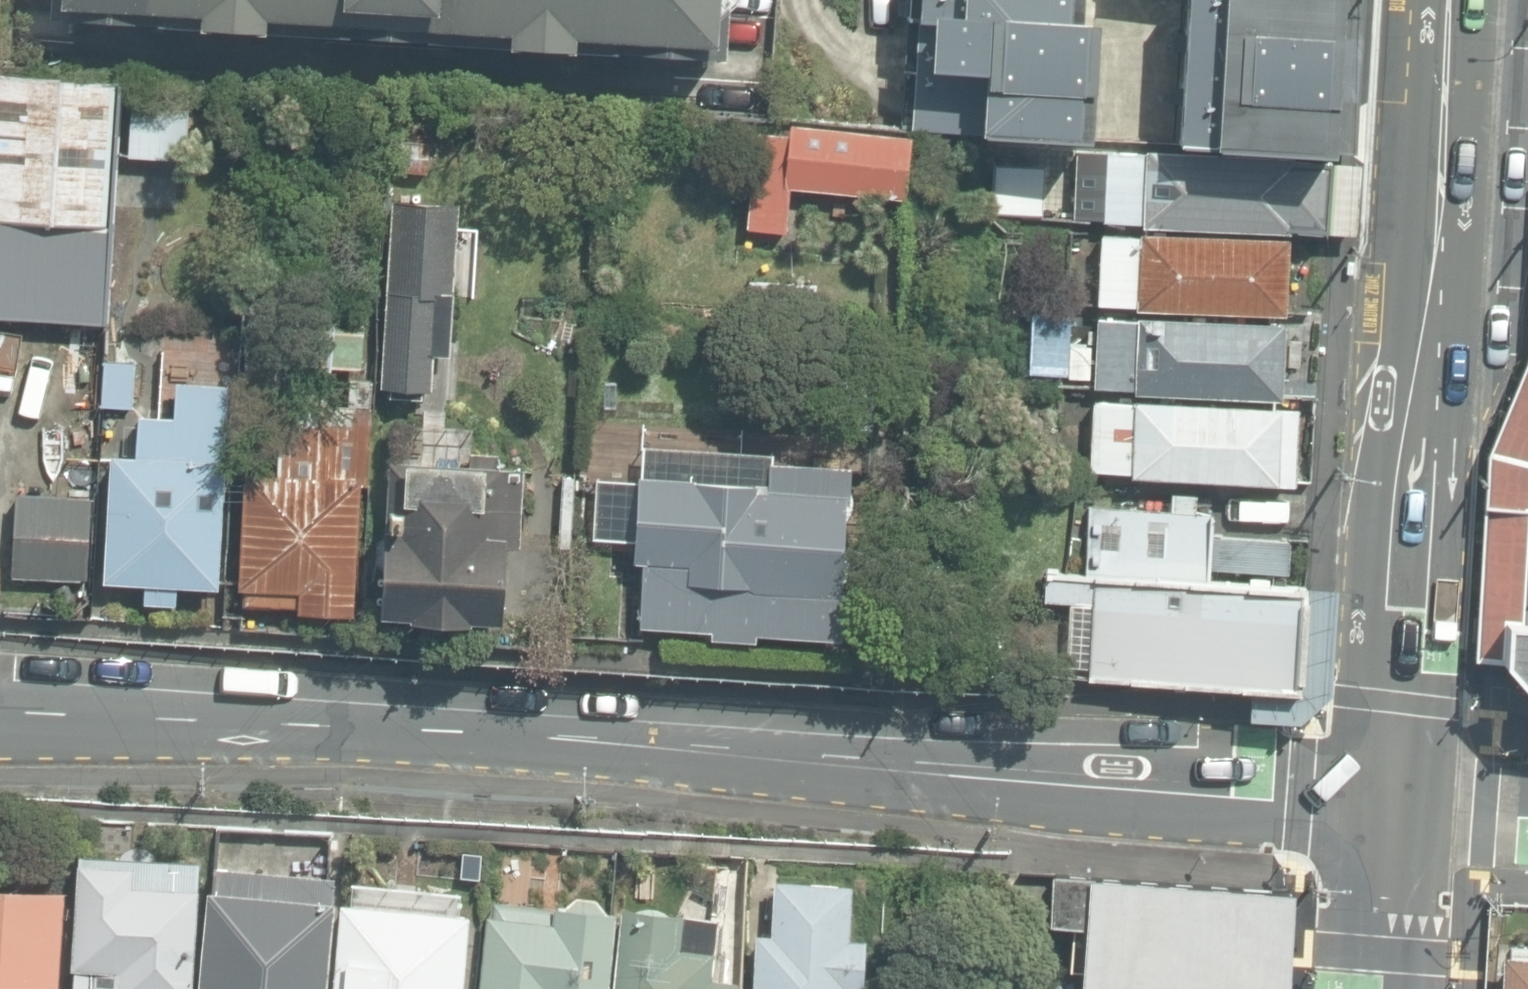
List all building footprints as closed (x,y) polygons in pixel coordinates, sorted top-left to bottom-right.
[(58,2),(201,11),(200,24),(266,28),(266,15),(508,30),(507,45),(572,49),(573,33),(715,42),(717,0),(58,0),(58,2)] [(1090,17),(1082,17),(1083,0),(917,0),(916,17),(930,18),(928,68),(911,67),(908,128),(1089,137),(1091,84),(1087,84),(1090,17)] [(1177,142),(1353,152),(1362,0),(1185,0),(1177,142)] [(0,76),(0,317),(96,324),(113,83),(0,76)] [(131,104),(129,157),(180,159),(181,144),(187,144),(188,107),(131,104)] [(747,226),(785,232),(791,186),(903,198),(909,134),(789,121),(787,136),(759,133),(747,226)] [(1326,228),(1329,160),(1078,149),(1075,221),(1284,231),(1284,226),(1326,228)] [(1043,214),(1046,164),(992,161),(990,211),(1043,214)] [(1099,303),(1285,312),(1288,242),(1103,233),(1099,303)] [(747,315),(813,321),(816,284),(749,278),(747,315)] [(375,292),(375,365),(403,366),(421,337),(421,293),(375,292)] [(1072,310),(1034,307),(1029,373),(1089,377),(1091,344),(1070,342),(1072,310)] [(1281,393),(1285,318),(1098,308),(1094,378),(1134,380),(1134,386),(1281,393)] [(105,405),(132,408),(137,360),(109,357),(105,405)] [(1482,453),(1470,659),(1527,697),(1527,360),(1482,453)] [(144,601),(176,603),(177,583),(218,586),(226,460),(221,459),(226,385),(181,382),(179,419),(139,417),(136,455),(113,454),(105,580),(145,582),(144,601)] [(1089,469),(1275,480),(1279,409),(1134,400),(1133,406),(1093,404),(1089,469)] [(294,617),(355,620),(362,481),(372,482),(376,407),(278,402),(274,468),(245,467),(239,586),(245,587),(244,602),(295,604),(294,617)] [(390,459),(382,616),(501,622),(505,545),(519,546),(523,467),(499,465),(500,452),(470,450),(469,463),(390,459)] [(760,633),(839,638),(843,586),(837,586),(845,466),(765,461),(764,482),(636,474),(630,561),(639,561),(635,622),(704,627),(703,640),(759,644),(760,633)] [(568,548),(574,475),(562,474),(556,547),(568,548)] [(1193,509),(1194,484),(1171,483),(1170,508),(1193,509)] [(14,574),(88,578),(93,498),(18,494),(14,574)] [(1085,572),(1209,578),(1210,568),(1288,573),(1289,540),(1211,535),(1212,513),(1089,506),(1085,572)] [(1088,684),(1296,695),(1302,591),(1207,586),(1044,577),(1043,606),(1092,608),(1088,684)] [(201,861),(81,854),(73,988),(193,988),(201,861)] [(331,878),(212,868),(211,892),(204,891),(196,988),(322,988),(331,878)] [(1105,988),(1119,988),(1283,988),(1291,888),(1052,870),(1048,922),(1085,925),(1081,980),(1080,986),(1105,988)] [(845,986),(859,987),(861,938),(848,937),(851,885),(775,881),(772,934),(759,933),(755,988),(845,988),(845,986)] [(64,888),(0,885),(0,988),(59,988),(64,888)] [(616,910),(607,909),(597,897),(576,894),(560,906),(496,899),(495,914),(487,913),(479,988),(607,988),(616,910)] [(341,901),(334,988),(461,988),(467,911),(341,901)] [(736,978),(712,976),(719,918),(623,907),(614,988),(735,988),(736,978)] [(1105,988),(1080,986),(1081,980),(1047,978),(1049,956),(969,951),(966,988),(1105,988)] [(1502,954),(1500,988),(1527,988),(1527,956),(1502,954)]
